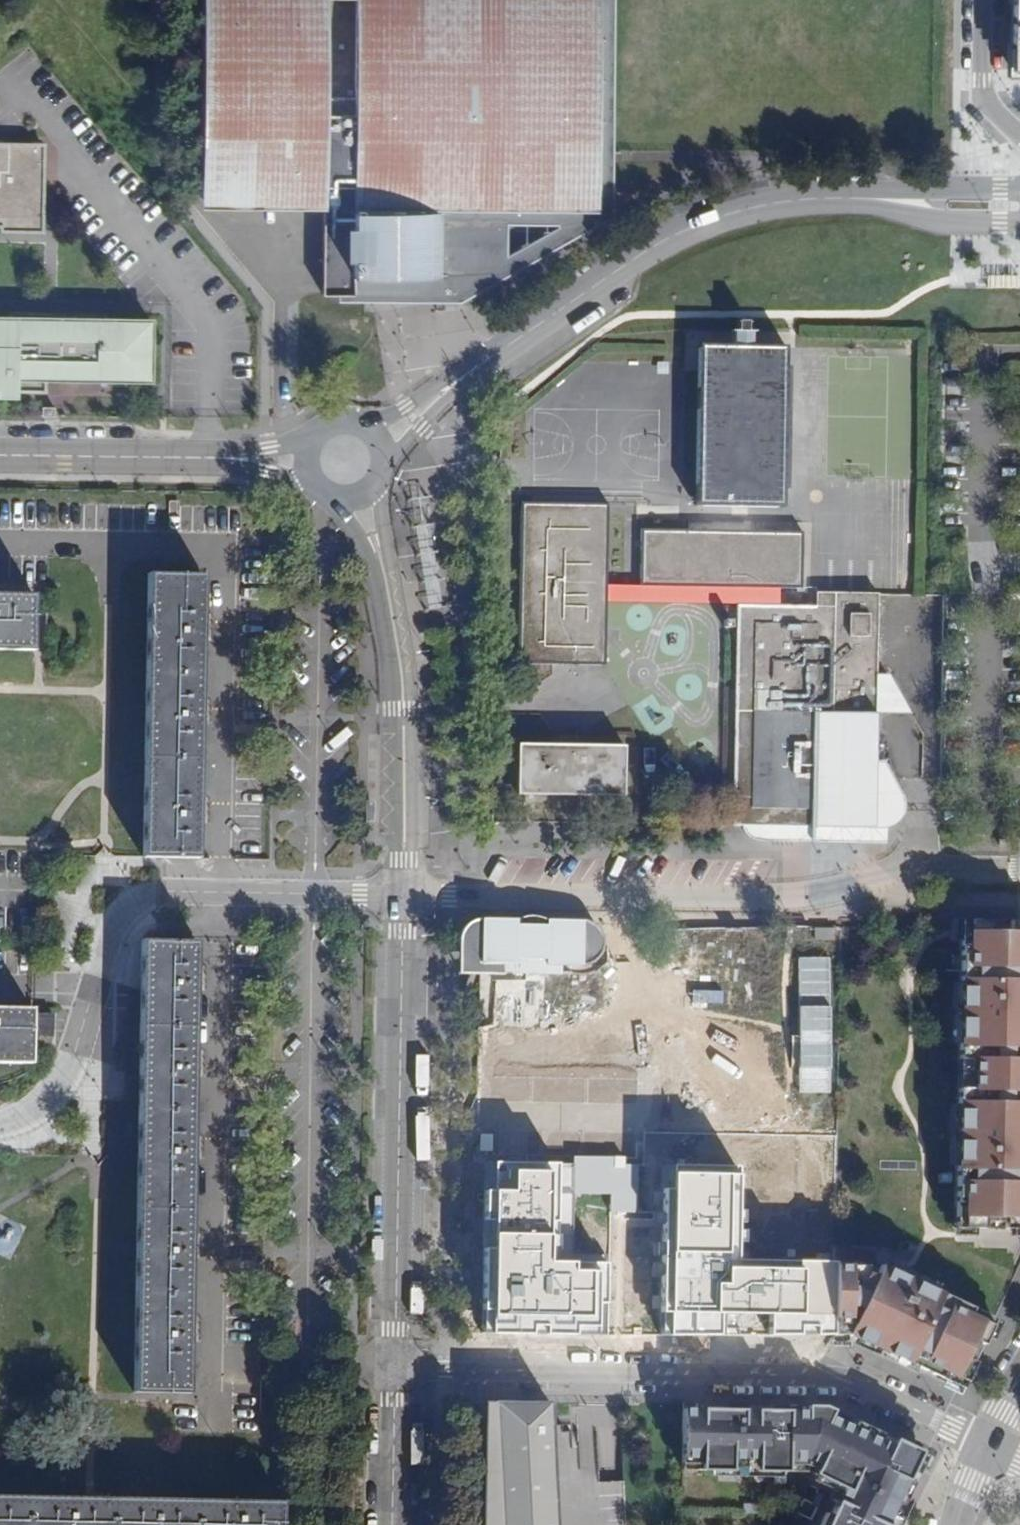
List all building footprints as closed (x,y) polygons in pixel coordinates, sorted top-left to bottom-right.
[(198,198),(318,198),(318,293),(344,293),(344,286),(434,287),(434,281),(443,281),(443,276),(459,276),(459,264),(493,264),(493,246),(480,246),(480,232),(574,232),(574,214),(608,214),(609,151),(594,151),(594,14),(595,0),(199,0),(198,198)] [(594,14),(594,151),(609,151),(609,0),(595,0),(594,14)] [(0,143),(0,224),(1,224),(1,229),(41,229),(42,144),(0,143)] [(104,319),(112,319),(112,314),(170,314),(171,302),(57,301),(58,202),(45,202),(45,230),(41,229),(1,229),(1,224),(0,224),(0,242),(44,243),(43,300),(0,300),(0,317),(9,317),(9,312),(60,313),(74,313),(104,313),(104,319)] [(43,390),(44,371),(59,371),(60,313),(9,312),(9,317),(0,317),(0,389),(43,390)] [(104,313),(74,313),(72,376),(148,377),(150,320),(112,319),(104,319),(104,313)] [(699,345),(696,504),(782,506),(785,347),(699,345)] [(606,504),(521,503),(518,662),(604,663),(605,583),(606,504)] [(800,533),(641,530),(640,584),(774,586),(800,587),(800,533)] [(203,575),(148,574),(143,856),(197,857),(203,575)] [(605,602),(736,604),(773,605),(774,586),(640,584),(605,583),(605,602)] [(0,589),(0,650),(55,651),(56,590),(0,589)] [(877,593),(816,593),(815,606),(773,605),(736,604),(732,825),(742,826),(877,827),(884,826),(890,826),(894,823),(899,819),(902,814),(904,808),(904,801),(901,795),(883,760),(874,761),(875,713),(876,674),(877,593)] [(911,712),(889,675),(876,674),(875,713),(911,712)] [(623,745),(517,743),(516,794),(622,795),(623,745)] [(377,802),(369,802),(368,823),(376,823),(377,802)] [(759,840),(886,843),(887,826),(884,826),(877,827),(742,826),(743,830),(746,833),(751,837),(759,840)] [(585,920),(478,919),(468,922),(462,928),(458,937),(458,974),(500,974),(562,974),(593,967),(602,953),(603,938),(596,927),(585,920)] [(1019,1229),(1019,922),(974,922),(974,940),(960,940),(958,1044),(957,1102),(955,1207),(955,1227),(969,1228),(1019,1229)] [(195,942),(141,940),(133,1391),(188,1392),(195,942)] [(0,1008),(0,1061),(30,1062),(31,1009),(0,1008)] [(555,1162),(492,1161),(489,1335),(607,1337),(608,1262),(554,1261),(555,1162)] [(736,1173),(671,1172),(669,1336),(832,1339),(833,1265),(833,1261),(735,1260),(736,1173)] [(878,1350),(962,1389),(995,1320),(878,1266),(833,1265),(832,1339),(854,1340),(872,1347),(878,1350)] [(493,1400),(482,1400),(479,1524),(499,1524),(493,1400)] [(499,1524),(555,1524),(549,1400),(493,1400),(499,1524)] [(925,1455),(823,1407),(683,1404),(682,1469),(731,1469),(731,1464),(757,1464),(757,1471),(787,1471),(788,1465),(807,1465),(817,1470),(815,1474),(840,1485),(833,1499),(845,1505),(839,1518),(835,1516),(830,1524),(892,1524),(925,1455)] [(0,1495),(0,1524),(282,1524),(282,1501),(87,1497),(0,1495)]
